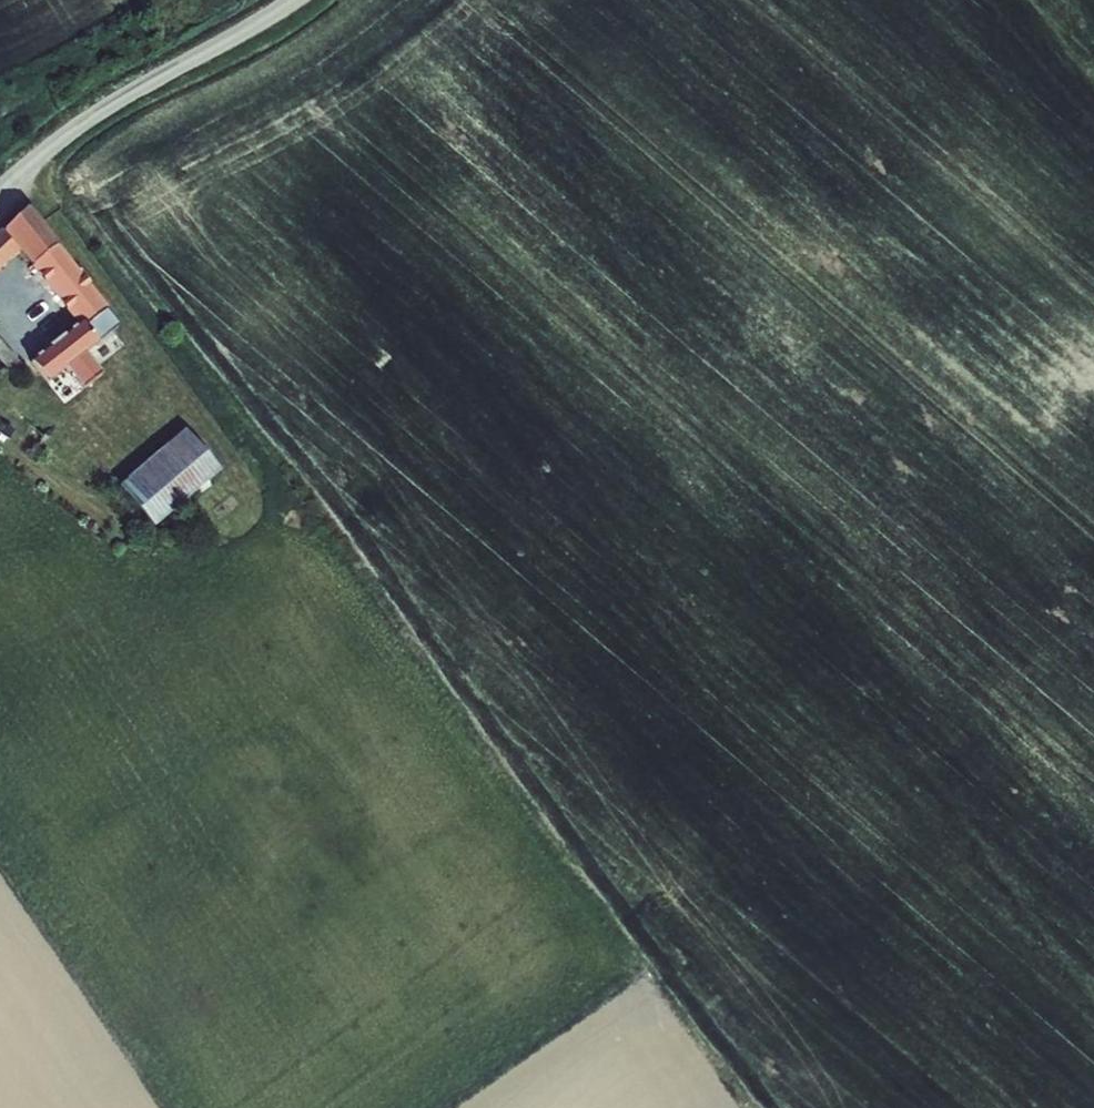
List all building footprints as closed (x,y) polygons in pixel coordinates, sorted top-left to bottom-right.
[(0,230),(0,267),(30,240),(89,311),(44,352),(62,373),(79,358),(91,371),(107,357),(97,345),(111,332),(97,316),(119,297),(38,196),(0,230)] [(227,455),(196,418),(131,473),(163,510),(227,455)]
